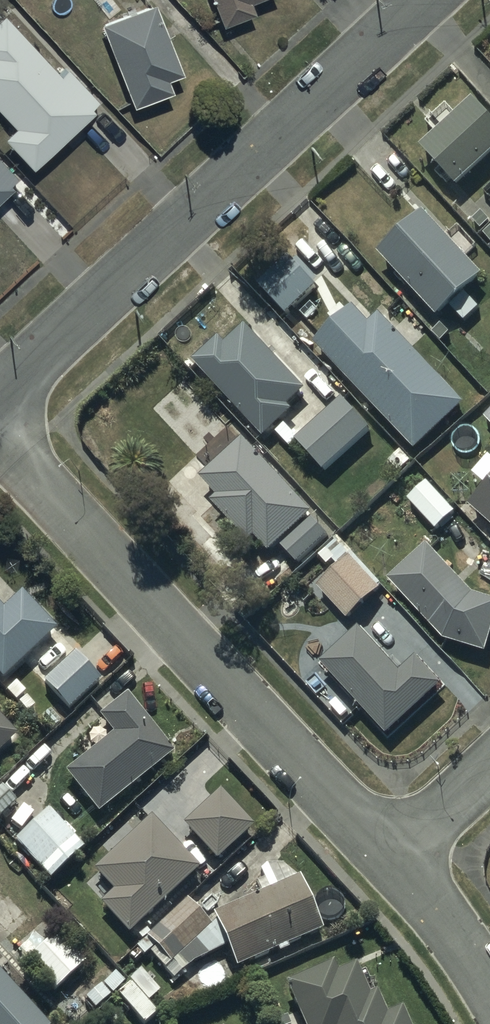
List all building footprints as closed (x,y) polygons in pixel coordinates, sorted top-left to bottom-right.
[(100,19),(131,102),(170,87),(165,76),(178,71),(151,0),(150,0),(100,19)] [(222,21),(252,9),(248,0),(213,0),(222,21)] [(5,20),(0,24),(0,112),(17,131),(7,141),(34,170),(104,107),(70,70),(60,79),(5,20)] [(476,105),(424,154),(461,193),(489,165),(489,119),(476,105)] [(22,182),(0,159),(0,203),(22,182)] [(482,274),(421,209),(378,250),(438,315),(482,274)] [(255,278),(286,313),(316,285),(285,251),(255,278)] [(352,304),(313,341),(415,450),(463,404),(379,314),(370,322),(352,304)] [(218,333),(191,358),(264,437),(293,410),(287,404),(304,389),(244,326),(226,342),(218,333)] [(340,396),(295,437),(326,471),(371,430),(340,396)] [(312,510),(241,438),(200,478),(217,495),(210,501),(249,541),(254,536),(270,551),(312,510)] [(467,505),(489,525),(489,479),(467,505)] [(455,510),(427,481),(408,499),(436,528),(455,510)] [(298,562),(326,534),(309,517),(281,545),(298,562)] [(337,566),(317,584),(347,617),(379,587),(335,541),(319,556),(326,563),(331,560),(337,566)] [(444,637),(482,650),(489,625),(489,596),(472,591),(428,542),(389,578),(444,637)] [(2,679),(55,631),(19,592),(1,608),(0,606),(0,678),(2,679)] [(359,626),(320,662),(387,735),(441,685),(415,656),(399,670),(359,626)] [(76,652),(43,681),(67,708),(100,679),(76,652)] [(172,751),(126,693),(97,716),(112,735),(67,771),(97,810),(172,751)] [(15,736),(0,719),(0,750),(15,736)] [(15,804),(0,787),(0,817),(15,804)] [(252,825),(219,790),(182,825),(193,836),(180,848),(202,871),(252,825)] [(83,847),(47,809),(14,840),(50,878),(83,847)] [(100,902),(128,932),(198,868),(150,817),(93,869),(113,891),(100,902)] [(227,945),(235,966),(277,949),(278,952),(287,948),(286,946),(321,931),(298,876),(290,879),(282,861),(259,870),(263,880),(256,883),(260,893),(213,912),(217,921),(211,924),(185,898),(135,946),(144,955),(154,945),(172,962),(179,971),(192,960),(227,945)] [(84,961),(56,932),(25,962),(54,991),(84,961)] [(287,980),(306,1023),(409,1023),(401,1005),(386,1011),(377,989),(369,993),(355,962),(336,970),(332,960),(287,980)] [(0,972),(0,1023),(46,1023),(0,972)] [(96,1008),(124,981),(115,972),(87,999),(96,1008)] [(129,982),(116,993),(143,1023),(156,1013),(129,982)]
